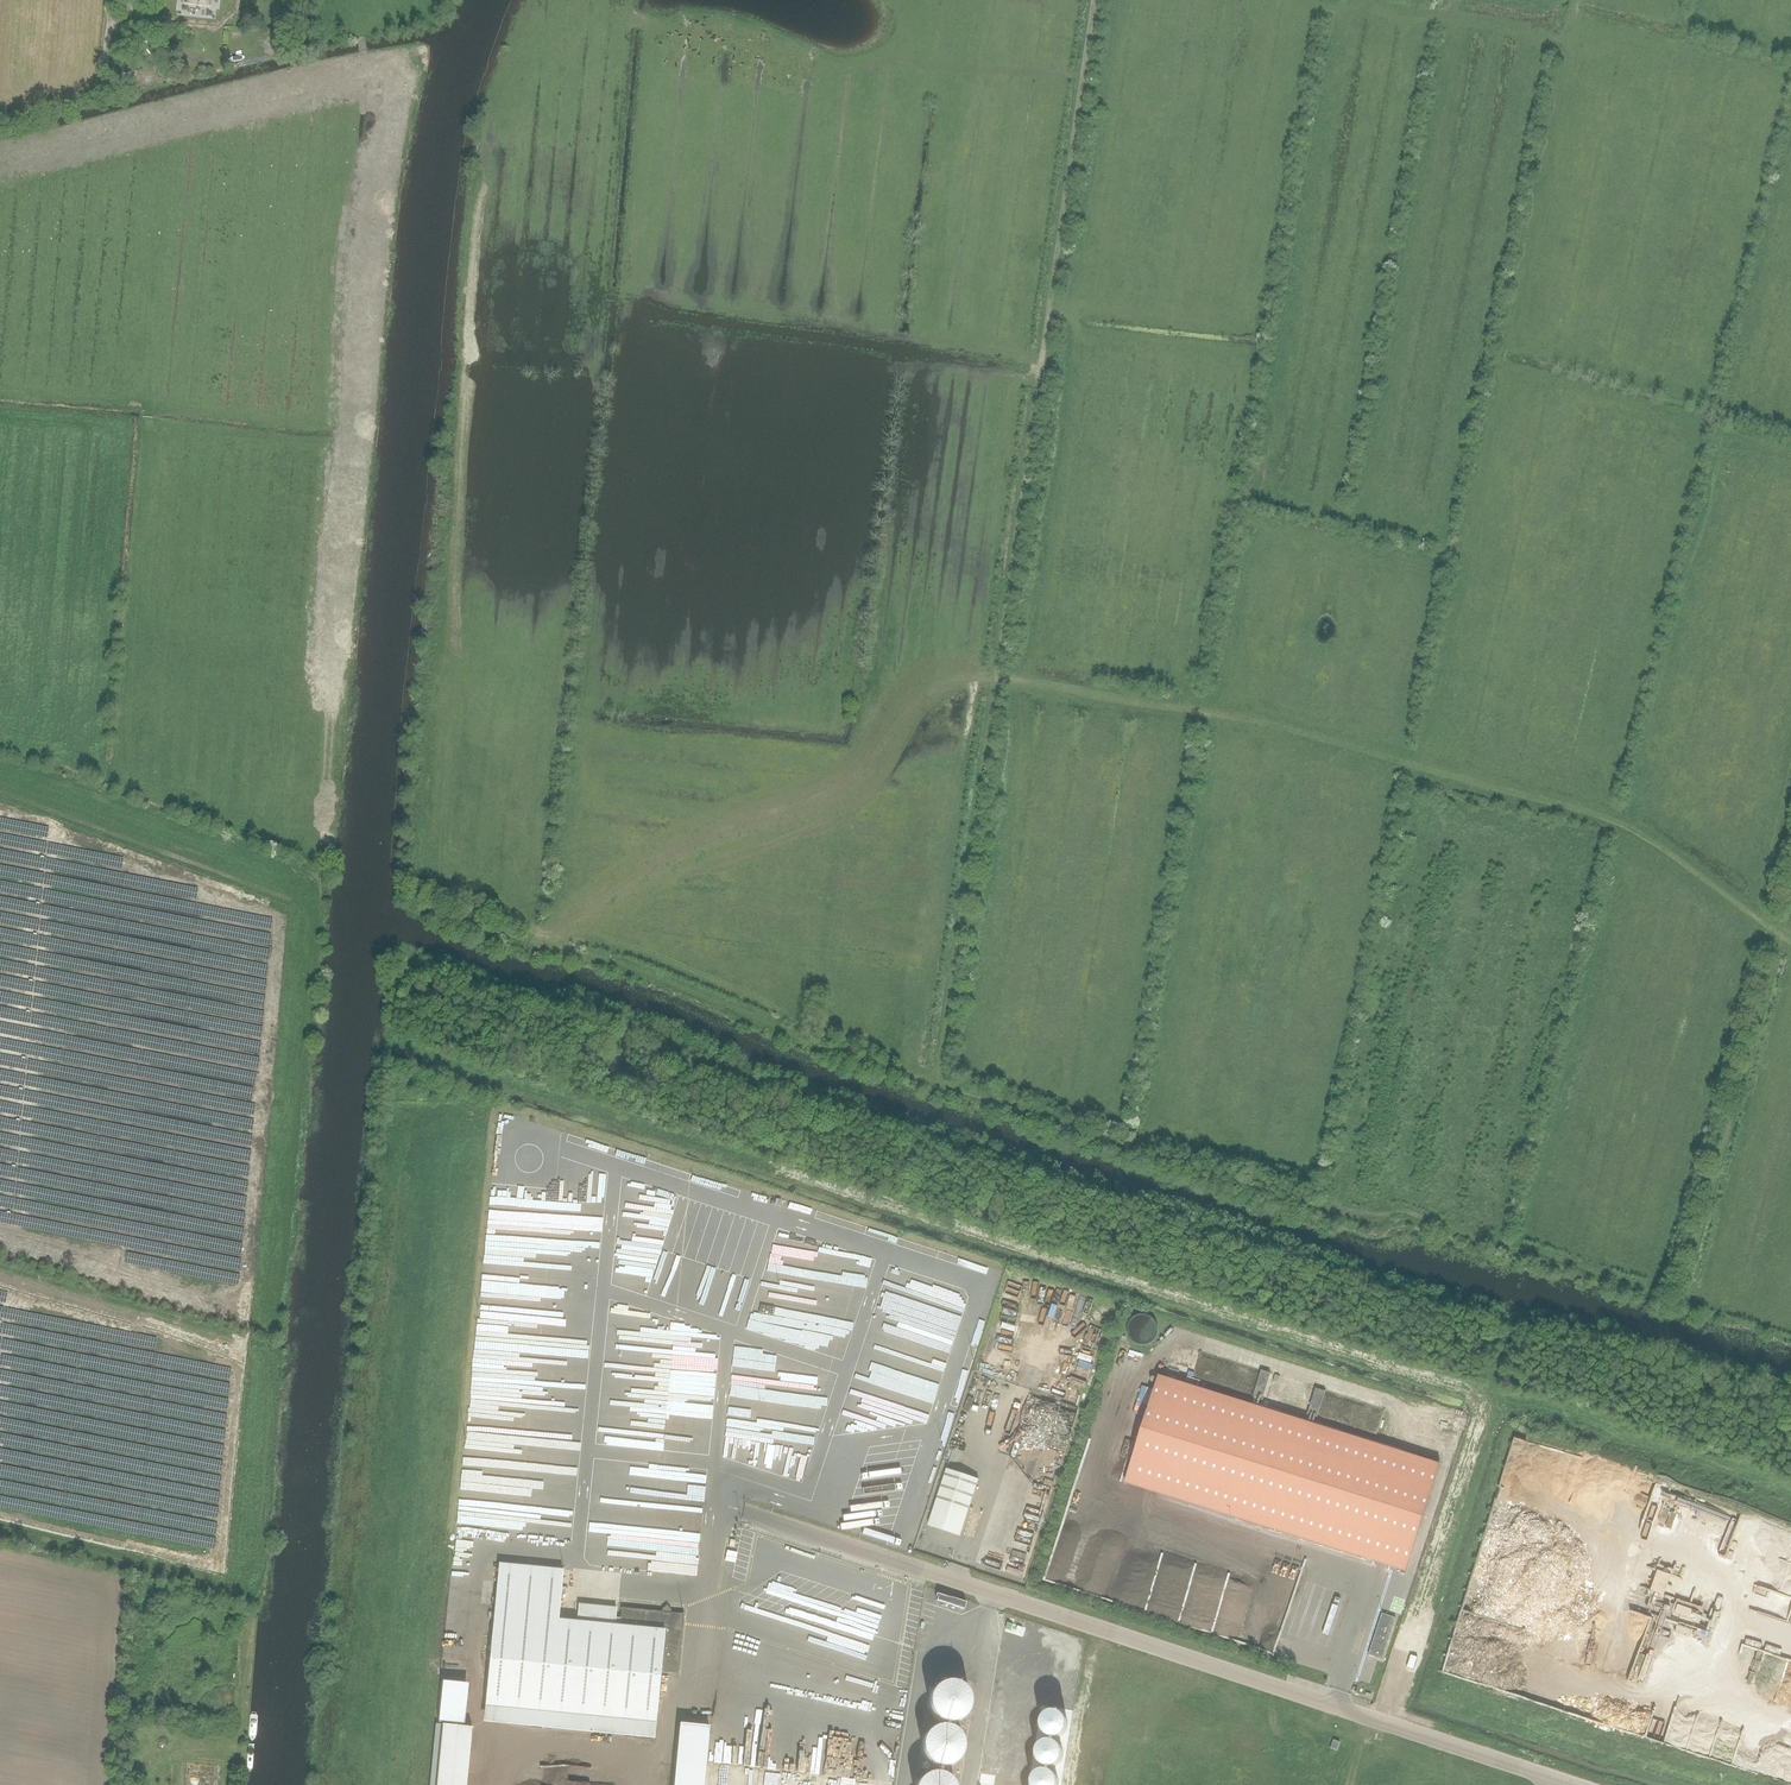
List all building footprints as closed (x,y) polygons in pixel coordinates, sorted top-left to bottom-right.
[(558,1139),(561,1130),(540,1123),(537,1132),(558,1139)] [(558,1142),(582,1149),(585,1137),(562,1130),(558,1142)] [(1128,1328),(1128,1331),(1128,1333),(1129,1335),(1130,1337),(1131,1339),(1133,1341),(1135,1343),(1137,1344),(1139,1344),(1142,1345),(1144,1345),(1146,1344),(1149,1344),(1151,1343),(1153,1341),(1155,1340),(1156,1338),(1157,1336),(1158,1333),(1158,1331),(1158,1329),(1158,1326),(1157,1324),(1156,1322),(1155,1320),(1153,1318),(1151,1317),(1149,1315),(1147,1315),(1144,1314),(1142,1314),(1140,1315),(1137,1315),(1135,1316),(1133,1318),(1131,1319),(1130,1321),(1129,1324),(1128,1326),(1128,1328)] [(1261,1370),(1253,1396),(1262,1399),(1271,1373),(1261,1370)] [(1440,1467),(1409,1456),(1306,1423),(1159,1374),(1125,1481),(1272,1528),(1375,1561),(1406,1570),(1440,1467)] [(1317,1417),(1326,1391),(1316,1388),(1308,1414),(1317,1417)] [(979,1479),(948,1469),(929,1525),(961,1536),(979,1479)] [(678,1674),(684,1614),(622,1608),(620,1625),(558,1619),(563,1570),(499,1563),(486,1705),(655,1722),(654,1738),(661,1672),(678,1674)] [(966,1602),(939,1593),(937,1600),(964,1609),(966,1602)] [(1678,1601),(1673,1614),(1682,1617),(1681,1619),(1700,1626),(1706,1610),(1678,1601)] [(1369,1655),(1383,1659),(1396,1618),(1382,1614),(1369,1655)] [(1411,1655),(1407,1667),(1414,1669),(1418,1657),(1411,1655)] [(931,1718),(940,1721),(937,1727),(928,1737),(927,1739),(929,1750),(929,1749),(931,1759),(935,1764),(944,1767),(952,1766),(961,1757),(964,1751),(959,1720),(960,1718),(967,1711),(966,1705),(969,1698),(968,1693),(960,1684),(946,1678),(933,1680),(925,1688),(922,1696),(924,1710),(931,1718)] [(440,1679),(434,1719),(460,1723),(465,1682),(440,1679)] [(710,1726),(681,1723),(675,1784),(704,1784),(710,1726)] [(473,1727),(443,1724),(437,1784),(467,1784),(473,1727)] [(1338,1751),(1341,1742),(1334,1740),(1331,1748),(1338,1751)]
